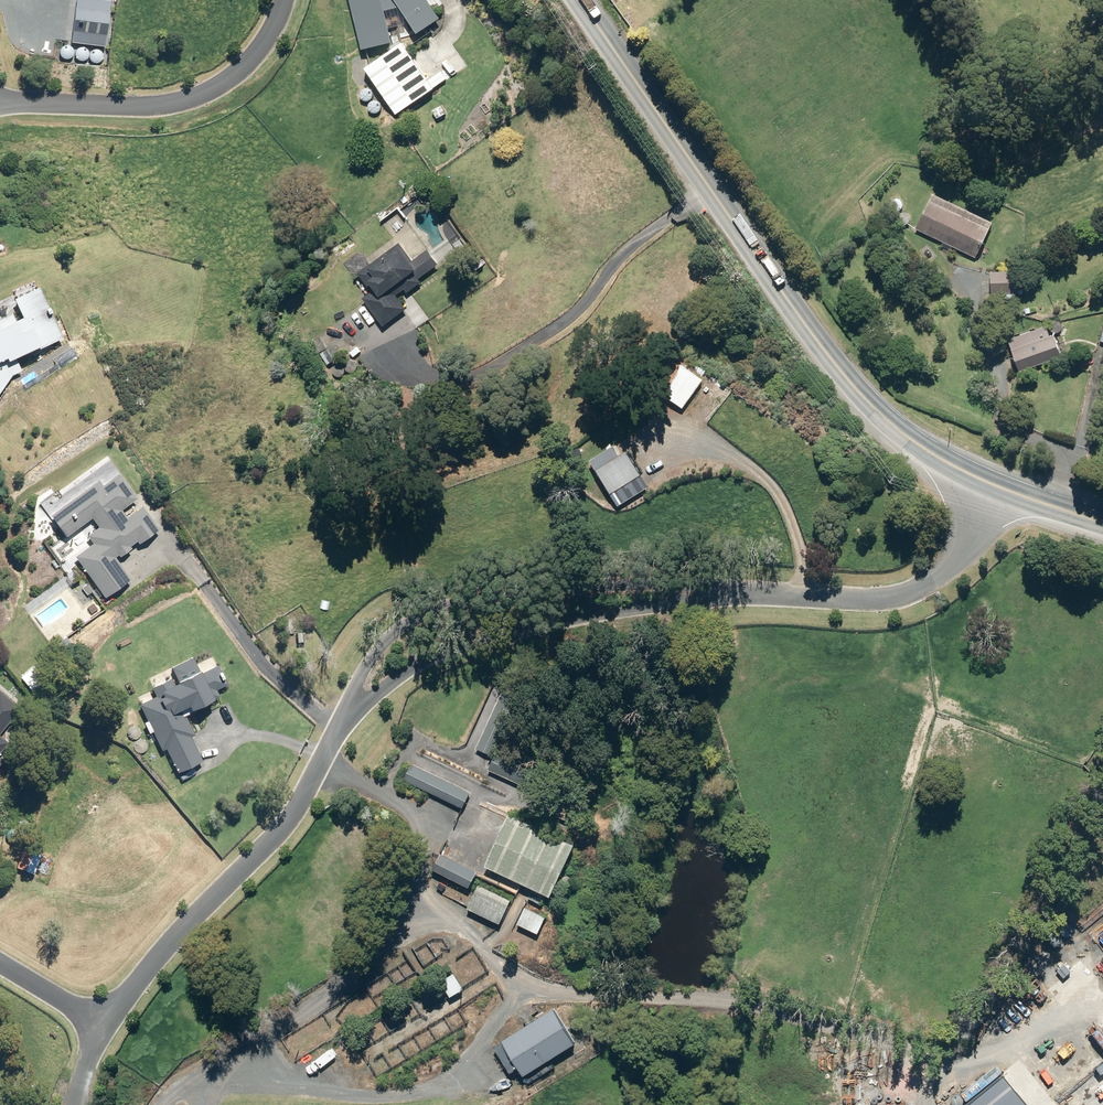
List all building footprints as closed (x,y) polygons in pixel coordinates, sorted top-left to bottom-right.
[(72,38),(106,42),(110,0),(107,0),(77,0),(72,38)] [(366,47),(394,40),(392,34),(415,28),(418,32),(441,17),(430,0),(354,0),(366,47)] [(364,68),(395,113),(434,86),(402,41),(364,68)] [(918,229),(979,259),(996,225),(935,195),(918,229)] [(366,295),(384,320),(404,305),(397,295),(443,262),(430,245),(411,258),(400,243),(360,272),(373,290),(366,295)] [(1013,286),(1018,286),(1018,273),(992,273),(992,294),(1014,293),(1013,286)] [(11,373),(21,369),(15,353),(59,335),(39,287),(15,297),(23,316),(16,319),(13,311),(0,316),(0,391),(11,373)] [(1052,338),(1049,328),(1015,338),(1016,344),(1013,345),(1021,371),(1064,357),(1057,336),(1052,338)] [(681,364),(662,393),(683,406),(701,377),(681,364)] [(593,459),(620,498),(647,480),(621,441),(593,459)] [(95,541),(77,554),(106,593),(130,575),(115,554),(118,552),(120,554),(132,545),(130,544),(138,538),(140,541),(158,527),(143,506),(127,517),(120,507),(136,495),(119,472),(103,484),(98,478),(52,512),(67,533),(93,514),(100,525),(89,533),(95,541)] [(166,747),(177,770),(203,758),(191,734),(195,732),(182,706),(190,702),(192,706),(215,695),(213,690),(229,683),(218,661),(203,668),(194,650),(169,662),(177,678),(176,679),(173,673),(150,685),(154,693),(138,701),(162,749),(166,747)] [(523,700),(518,697),(520,693),(506,687),(479,747),(497,756),(508,732),(509,731),(523,700)] [(5,756),(1,753),(11,740),(1,732),(22,707),(0,689),(0,690),(0,763),(5,756)] [(499,754),(492,770),(540,792),(548,774),(499,754)] [(411,760),(404,774),(463,804),(470,789),(411,760)] [(511,809),(487,858),(553,890),(576,841),(511,809)] [(446,857),(440,870),(473,886),(479,873),(446,857)] [(482,887),(472,907),(503,922),(513,902),(482,887)] [(548,917),(527,908),(520,924),(541,933),(548,917)] [(577,1042),(557,1009),(497,1044),(510,1067),(521,1060),(528,1071),(577,1042)] [(975,1104),(1022,1104),(1003,1082),(975,1104)]
